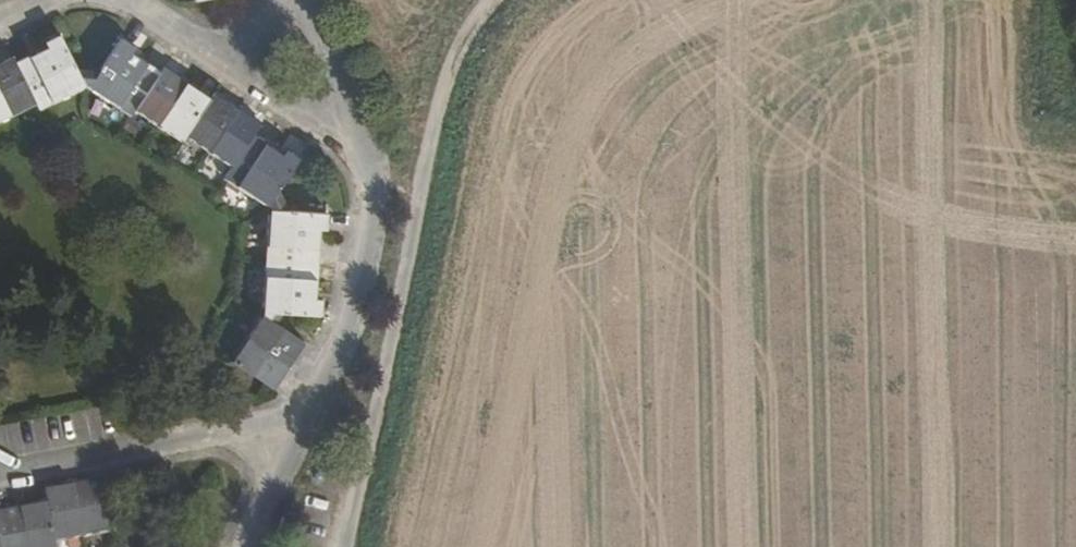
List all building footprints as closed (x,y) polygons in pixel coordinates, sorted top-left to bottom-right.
[(36,105),(40,111),(87,88),(131,118),(136,111),(181,143),(186,136),(232,167),(225,179),(269,210),(262,314),(230,362),(272,390),(305,344),(277,325),(283,315),(320,317),(321,300),(314,299),(320,231),(326,231),(327,214),(294,212),(283,186),(300,160),(286,149),(282,154),(253,135),(260,124),(214,93),(210,98),(164,69),(160,74),(131,55),(134,50),(120,41),(102,69),(75,66),(60,36),(43,44),(47,51),(17,65),(14,59),(0,65),(0,122),(36,105)] [(56,542),(109,533),(100,481),(46,490),(48,504),(0,512),(0,546),(56,546),(56,542)]
